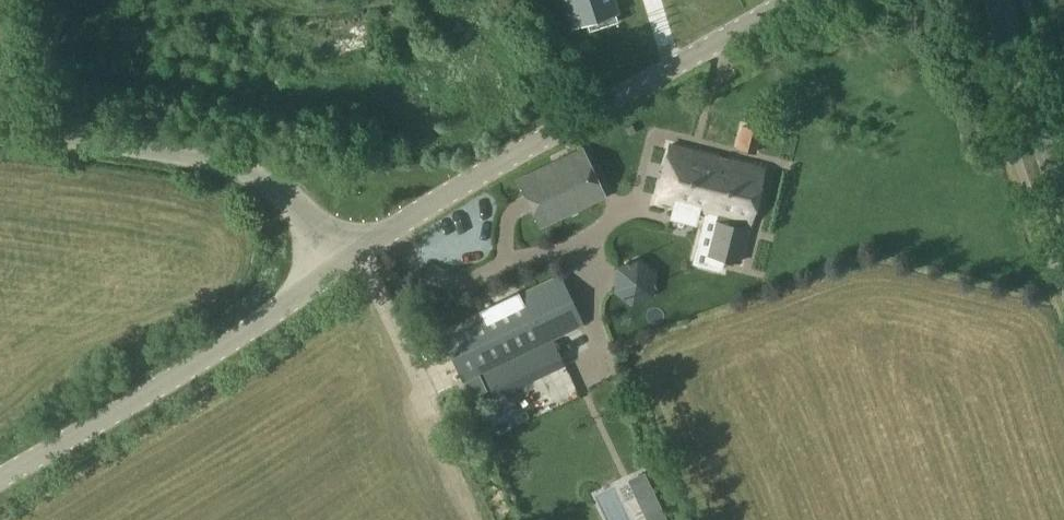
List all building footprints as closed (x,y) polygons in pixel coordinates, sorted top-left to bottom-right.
[(613,0),(576,0),(577,2),(568,5),(574,24),(583,21),(584,25),(596,21),(598,26),(619,19),(613,0)] [(763,130),(742,125),(737,148),(758,153),(763,130)] [(764,169),(673,145),(658,201),(717,216),(713,231),(721,233),(715,255),(739,262),(748,225),(750,225),(764,169)] [(582,147),(515,180),(540,229),(606,196),(582,147)] [(655,272),(637,258),(617,268),(613,290),(632,304),(653,295),(655,272)] [(584,324),(559,274),(439,332),(463,382),(584,324)] [(482,435),(501,426),(497,416),(478,424),(482,435)] [(667,519),(644,471),(627,479),(647,519),(665,519),(667,519)]
